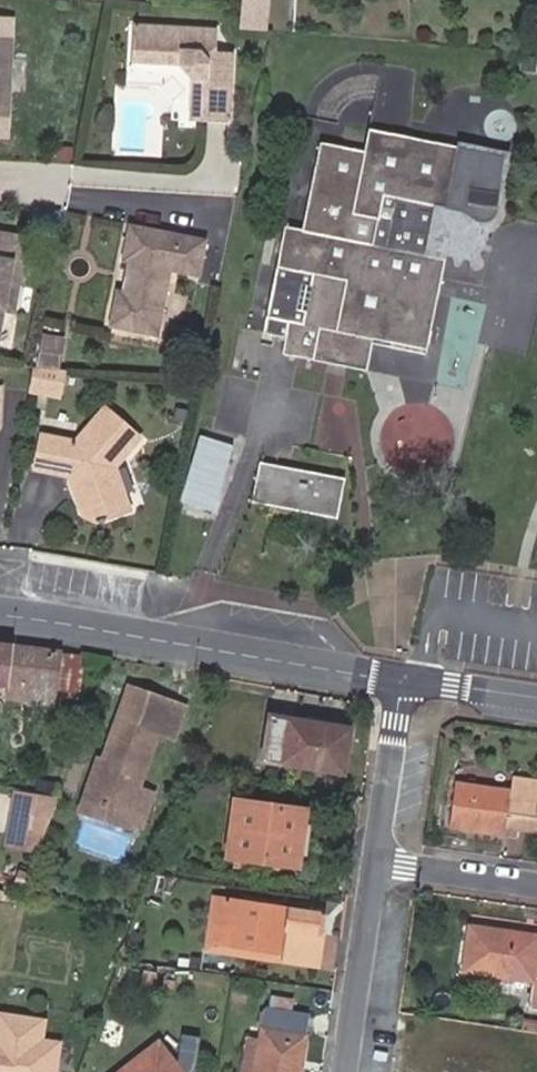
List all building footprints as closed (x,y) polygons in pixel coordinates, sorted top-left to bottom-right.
[(270,0),(239,0),(237,26),(268,28),(270,0)] [(206,80),(191,79),(188,122),(230,125),(236,53),(216,52),(218,28),(134,22),(130,62),(178,65),(179,49),(203,51),(209,52),(215,59),(213,80),(206,80)] [(13,35),(0,35),(0,115),(8,115),(13,35)] [(208,58),(206,80),(213,80),(215,59),(209,52),(203,51),(208,58)] [(489,219),(491,214),(502,155),(368,131),(365,151),(319,142),(302,230),(284,226),(262,335),(285,340),(282,353),(365,369),(372,338),(424,349),(444,260),(425,256),(436,204),(444,206),(455,208),(456,208),(457,209),(458,209),(460,210),(461,211),(462,212),(463,213),(464,215),(465,216),(465,218),(466,219),(467,221),(469,222),(470,224),(473,224),(475,225),(479,225),(481,225),(483,224),(484,224),(489,219)] [(476,267),(484,224),(483,224),(481,225),(479,225),(475,225),(473,224),(470,224),(469,222),(467,221),(466,219),(465,218),(465,216),(464,215),(463,213),(462,212),(461,211),(460,210),(458,209),(457,209),(456,208),(455,208),(444,206),(436,204),(425,256),(444,260),(476,267)] [(54,213),(34,209),(32,221),(52,227),(54,213)] [(206,238),(127,223),(120,261),(126,263),(122,290),(116,288),(108,327),(160,336),(172,272),(199,277),(206,238)] [(26,237),(0,232),(0,323),(3,308),(13,310),(26,237)] [(61,335),(38,333),(32,364),(55,366),(61,335)] [(60,368),(32,364),(27,390),(55,395),(60,368)] [(3,442),(9,388),(0,387),(0,442),(3,442)] [(106,409),(74,445),(40,440),(35,475),(76,481),(79,494),(77,497),(84,517),(105,527),(110,517),(132,510),(117,466),(139,437),(106,409)] [(210,510),(232,443),(198,432),(176,499),(210,510)] [(343,477),(259,461),(251,502),(335,517),(343,477)] [(0,644),(0,685),(7,686),(54,691),(57,651),(14,646),(0,644)] [(83,655),(57,651),(54,691),(77,693),(83,655)] [(54,691),(7,686),(5,699),(52,705),(54,691)] [(349,726),(270,716),(263,760),(341,771),(349,726)] [(159,732),(119,717),(103,761),(97,759),(84,796),(132,814),(129,822),(142,826),(154,794),(139,788),(159,732)] [(454,782),(449,826),(515,834),(516,827),(536,830),(536,780),(512,778),(511,789),(454,782)] [(61,798),(16,791),(13,815),(53,821),(61,798)] [(132,814),(84,796),(79,810),(127,826),(129,822),(132,814)] [(302,810),(234,801),(227,856),(294,864),(302,810)] [(83,842),(127,855),(134,832),(90,819),(83,842)] [(287,929),(290,909),(215,898),(208,940),(284,952),(283,960),(316,965),(321,934),(314,933),(287,929)] [(318,913),(290,909),(287,929),(314,933),(318,913)] [(469,927),(464,971),(499,976),(498,982),(512,984),(513,977),(532,980),(529,1008),(536,1009),(536,936),(469,927)] [(284,952),(208,940),(207,948),(283,960),(284,952)] [(306,1016),(289,1013),(291,998),(268,995),(263,1027),(261,1038),(255,1071),(297,1071),(306,1016)] [(263,1027),(265,1011),(258,1009),(256,1026),(263,1027)] [(0,1011),(0,1071),(49,1071),(54,1038),(41,1036),(44,1018),(0,1011)] [(313,1017),(306,1016),(303,1033),(310,1034),(313,1017)] [(520,1030),(536,1032),(536,1020),(522,1017),(520,1030)] [(261,1038),(245,1036),(239,1071),(255,1071),(261,1038)] [(156,1041),(118,1071),(180,1071),(156,1041)]
